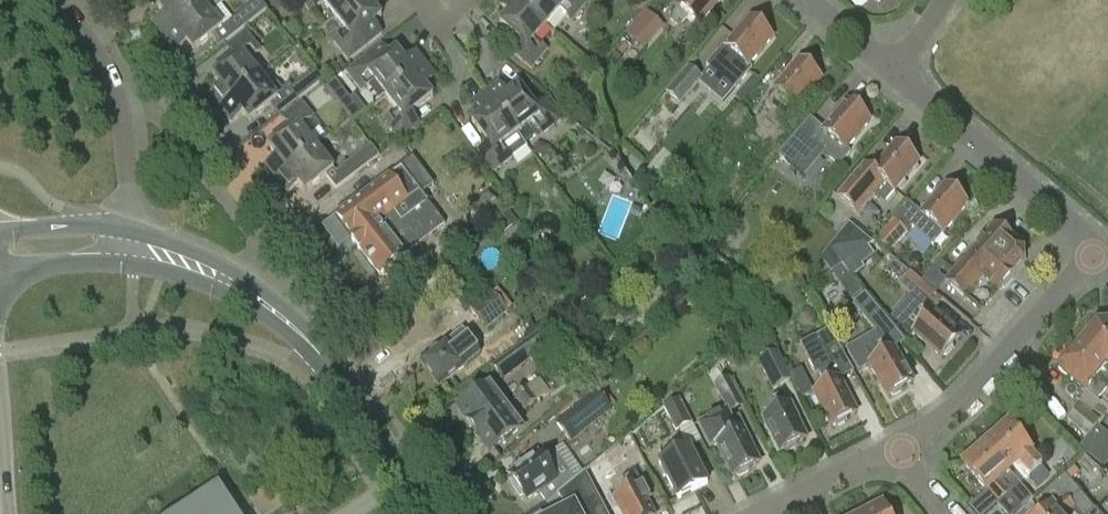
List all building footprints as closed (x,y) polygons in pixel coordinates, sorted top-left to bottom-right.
[(163,38),(204,5),(200,0),(164,0),(157,5),(166,16),(154,26),(163,38)] [(204,5),(163,38),(175,53),(187,44),(193,51),(214,34),(223,45),(268,10),(259,0),(258,0),(232,21),(220,6),(227,1),(227,0),(211,0),(204,5)] [(335,17),(356,0),(300,0),(310,12),(323,2),(335,17)] [(335,17),(347,32),(334,42),(349,60),(367,45),(360,35),(382,18),(372,6),(380,0),(356,0),(335,17)] [(547,25),(517,0),(505,0),(506,1),(501,7),(509,13),(500,24),(522,42),(513,53),(530,68),(545,50),(534,40),(547,25)] [(547,25),(559,10),(572,21),(586,3),(582,0),(517,0),(547,25)] [(679,9),(669,21),(679,29),(689,18),(699,27),(713,11),(712,11),(722,0),(682,0),(676,6),(679,9)] [(624,36),(643,52),(663,28),(644,12),(624,36)] [(734,91),(751,70),(748,67),(771,39),(749,20),(725,48),(723,46),(706,67),(734,91)] [(215,102),(219,107),(259,75),(248,61),(261,51),(245,32),(226,48),(234,59),(213,76),(222,87),(215,93),(220,99),(215,102)] [(374,82),(386,97),(426,64),(421,58),(418,61),(413,55),(405,62),(396,51),(374,68),(366,58),(347,73),(362,92),(374,82)] [(777,112),(787,121),(821,81),(798,61),(774,89),(777,91),(766,104),(777,112)] [(431,70),(426,64),(386,97),(399,112),(385,123),(399,140),(419,124),(411,115),(433,97),(424,86),(432,80),(427,74),(431,70)] [(665,94),(680,106),(702,80),(688,67),(665,94)] [(279,85),(261,77),(259,75),(219,107),(231,122),(243,113),(250,122),(271,104),(280,115),(323,80),(314,70),(290,89),(288,86),(283,90),(279,85)] [(350,100),(335,82),(326,89),(341,107),(350,100)] [(494,88),(487,93),(526,143),(541,132),(543,135),(561,121),(546,101),(536,109),(519,86),(508,94),(502,87),(496,91),(494,88)] [(511,155),(526,143),(487,93),(481,98),(484,101),(477,106),(483,114),(472,122),(489,145),(479,153),(494,172),(513,157),(511,155)] [(271,174),(275,179),(315,147),(299,127),(312,117),(301,103),(282,119),(290,129),(268,148),(276,158),(269,164),(275,170),(271,174)] [(811,169),(824,153),(840,166),(850,154),(846,151),(870,122),(847,103),(823,130),(810,119),(779,157),(795,170),(802,162),(811,169)] [(836,202),(854,218),(873,196),(883,204),(918,163),(896,144),(871,172),(874,175),(863,187),(855,180),(836,202)] [(379,157),(371,146),(328,179),(337,190),(379,157)] [(334,169),(315,147),(275,179),(287,194),(298,185),(305,193),(334,169)] [(410,170),(406,173),(401,167),(335,218),(379,276),(446,225),(418,189),(422,187),(410,170)] [(945,186),(942,189),(919,213),(917,211),(905,224),(932,247),(943,234),(967,205),(945,186)] [(502,209),(489,194),(469,210),(481,226),(502,209)] [(496,223),(505,235),(520,224),(511,212),(496,223)] [(907,233),(893,221),(875,242),(889,254),(907,233)] [(1009,241),(993,227),(963,263),(975,273),(969,281),(974,285),(1009,241)] [(1023,263),(1023,252),(1009,241),(974,285),(969,281),(975,273),(963,263),(946,282),(981,312),(1023,263)] [(835,248),(832,251),(842,265),(855,256),(867,247),(864,244),(835,248)] [(855,256),(842,265),(851,278),(864,269),(855,256)] [(848,275),(841,268),(833,273),(838,282),(848,275)] [(898,326),(910,338),(913,334),(929,348),(941,359),(961,337),(944,322),(945,321),(934,311),(942,301),(910,273),(899,286),(918,303),(898,326)] [(474,315),(487,331),(509,312),(496,296),(474,315)] [(865,296),(852,306),(880,340),(873,344),(880,358),(869,365),(888,397),(913,382),(902,364),(903,364),(894,349),(904,343),(865,296)] [(1096,324),(1074,350),(1092,364),(1093,362),(1103,371),(1107,376),(1107,324),(1107,323),(1096,324)] [(805,356),(815,376),(819,374),(825,387),(813,393),(823,413),(830,427),(834,425),(837,427),(845,423),(845,419),(857,413),(847,394),(848,394),(841,380),(854,373),(831,330),(816,337),(822,348),(805,356)] [(502,381),(550,346),(539,331),(491,366),(502,381)] [(446,342),(421,363),(441,387),(482,354),(470,339),(454,352),(446,342)] [(1095,380),(1103,371),(1093,362),(1092,364),(1074,350),(1058,369),(1096,402),(1107,389),(1095,380)] [(771,391),(792,382),(777,352),(757,360),(771,391)] [(790,375),(803,396),(814,390),(801,368),(790,375)] [(525,386),(512,396),(524,411),(550,391),(539,378),(527,388),(525,386)] [(729,416),(744,408),(728,378),(713,386),(726,410),(729,416)] [(459,409),(475,430),(506,407),(490,386),(459,409)] [(597,393),(596,391),(555,424),(572,444),(612,411),(611,409),(616,405),(602,388),(597,393)] [(776,413),(763,419),(781,453),(807,440),(798,422),(798,420),(791,405),(788,406),(782,395),(770,401),(776,413)] [(675,433),(691,425),(678,399),(662,406),(675,433)] [(1092,412),(1102,420),(1107,413),(1107,404),(1103,400),(1092,412)] [(1086,437),(1100,422),(1080,406),(1067,420),(1086,437)] [(522,429),(506,407),(475,430),(491,452),(522,429)] [(732,421),(729,416),(726,410),(697,425),(710,449),(717,445),(734,477),(759,464),(749,445),(751,444),(744,429),(741,430),(735,419),(732,421)] [(1007,426),(986,445),(1010,471),(1018,464),(1028,475),(1021,481),(1031,492),(1049,476),(1040,467),(1029,454),(1030,453),(1007,426)] [(1098,428),(1082,447),(1104,466),(1107,462),(1107,436),(1098,428)] [(986,445),(963,465),(986,492),(971,505),(980,513),(988,513),(996,507),(1002,513),(1017,513),(1023,509),(998,481),(1010,471),(986,445)] [(574,480),(553,453),(552,454),(547,448),(539,455),(536,451),(524,460),(527,463),(509,476),(528,500),(541,491),(547,500),(574,480)] [(689,449),(660,464),(663,472),(677,500),(708,484),(694,457),(689,449)] [(1075,468),(1065,477),(1070,483),(1080,474),(1075,468)] [(614,500),(621,513),(653,513),(647,501),(650,499),(643,484),(642,484),(636,472),(622,480),(629,492),(614,500)] [(1045,513),(1090,513),(1094,511),(1065,477),(1039,499),(1049,510),(1045,513)] [(569,510),(562,513),(597,513),(595,509),(602,506),(589,481),(561,496),(569,510)] [(271,483),(249,498),(259,513),(272,513),(286,505),(271,483)] [(219,488),(179,513),(236,513),(219,488)]
